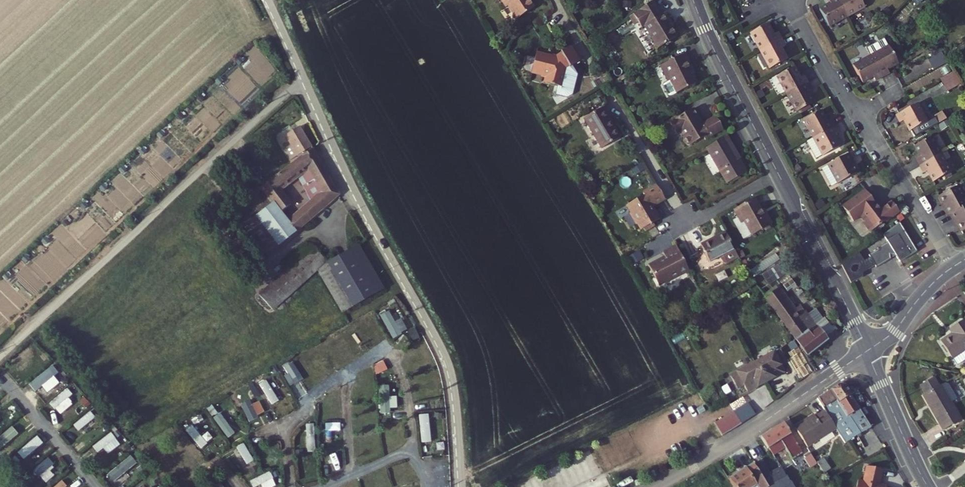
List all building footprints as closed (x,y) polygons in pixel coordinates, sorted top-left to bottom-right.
[(528,0),(500,0),(505,8),(507,6),(515,19),(533,9),(528,0)] [(667,25),(670,23),(664,14),(660,16),(650,0),(648,0),(630,12),(636,22),(641,29),(644,27),(650,40),(656,50),(676,39),(667,25)] [(836,0),(826,0),(828,3),(818,9),(826,25),(844,16),(836,0)] [(859,0),(836,0),(844,16),(863,6),(859,0)] [(636,22),(630,12),(625,16),(631,25),(636,22)] [(759,49),(779,38),(776,32),(772,34),(766,23),(749,32),(759,49)] [(785,58),(779,47),(783,45),(779,38),(759,49),(768,67),(785,58)] [(572,63),(580,58),(572,43),(560,49),(562,52),(556,55),(545,52),(545,50),(544,49),(543,48),(536,47),(530,69),(547,73),(546,79),(558,83),(555,91),(567,94),(572,91),(577,71),(572,63)] [(895,64),(886,47),(868,56),(879,78),(887,73),(885,69),(895,64)] [(939,51),(938,49),(926,55),(934,68),(945,62),(939,51)] [(697,84),(693,76),(694,75),(684,55),(661,68),(669,84),(672,82),(679,94),(697,84)] [(879,78),(868,56),(850,66),(859,83),(870,77),(872,81),(879,78)] [(526,57),(522,71),(528,73),(532,59),(526,57)] [(804,82),(800,74),(796,77),(790,66),(774,75),(783,93),(804,82)] [(959,83),(951,70),(938,78),(945,91),(959,83)] [(810,102),(804,92),(808,89),(804,82),(783,93),(793,111),(810,102)] [(923,123),(914,104),(892,115),(896,123),(901,121),(906,131),(923,123)] [(620,139),(603,109),(584,120),(601,150),(620,139)] [(809,137),(830,126),(827,118),(822,121),(817,111),(800,119),(809,137)] [(702,142),(720,133),(712,118),(698,126),(696,123),(693,124),(691,120),(694,119),(690,112),(667,124),(675,138),(679,135),(681,139),(680,140),(685,149),(701,141),(702,142)] [(943,119),(940,113),(931,118),(934,124),(943,119)] [(289,161),(312,147),(297,125),(283,134),(287,139),(286,141),(289,145),(281,151),(289,161)] [(836,147),(830,136),(834,133),(830,126),(809,137),(802,141),(812,160),(836,147)] [(937,154),(927,137),(911,146),(917,157),(912,160),(916,166),(937,154)] [(743,176),(733,158),(734,158),(724,139),(704,151),(724,186),(743,176)] [(299,232),(342,195),(335,184),(323,194),(299,214),(283,194),(306,173),(310,178),(313,176),(320,186),(330,177),(312,149),(265,190),(275,202),(299,232)] [(852,173),(846,163),(849,161),(845,154),(817,168),(827,187),(852,173)] [(947,173),(937,154),(916,166),(920,175),(925,172),(930,182),(947,173)] [(323,194),(335,184),(330,177),(320,186),(318,188),(323,194)] [(964,204),(954,186),(935,196),(941,207),(939,208),(943,215),(945,214),(964,204)] [(657,220),(650,207),(663,201),(655,187),(641,194),(642,197),(625,206),(629,214),(628,214),(634,226),(635,225),(639,231),(642,229),(644,233),(654,228),(651,224),(657,220)] [(873,205),(865,193),(844,207),(855,222),(863,217),(867,223),(866,225),(869,229),(872,230),(885,221),(885,222),(897,214),(891,205),(882,212),(880,214),(873,205)] [(770,226),(766,217),(763,219),(759,212),(754,200),(733,210),(740,224),(743,222),(750,237),(761,232),(764,233),(766,232),(769,231),(770,229),(770,227),(770,226)] [(270,257),(299,232),(275,202),(245,228),(270,257)] [(876,203),(873,205),(880,214),(882,212),(876,203)] [(964,204),(945,214),(950,223),(952,221),(958,231),(964,226),(964,203),(964,204)] [(896,224),(879,235),(885,243),(875,250),(876,251),(867,257),(868,258),(858,265),(851,255),(838,264),(851,288),(862,280),(862,276),(861,272),(868,271),(874,267),(875,269),(887,261),(887,260),(889,256),(894,256),(895,257),(899,263),(916,251),(896,224)] [(732,253),(723,234),(699,247),(708,265),(732,253)] [(685,271),(673,246),(659,253),(662,257),(645,266),(655,286),(685,271)] [(385,293),(360,249),(329,264),(354,310),(385,293)] [(275,313),(318,275),(316,270),(326,265),(312,251),(260,295),(275,313)] [(354,310),(329,264),(326,265),(316,270),(318,275),(342,318),(354,310)] [(828,339),(819,326),(818,327),(807,313),(798,319),(775,289),(765,297),(807,354),(828,339)] [(380,315),(391,340),(401,335),(390,311),(380,315)] [(964,346),(964,343),(953,325),(939,333),(942,340),(939,342),(938,341),(929,347),(945,370),(961,359),(956,352),(964,346)] [(811,373),(794,346),(785,351),(790,358),(786,361),(793,371),(796,369),(802,379),(811,373)] [(310,364),(329,354),(325,347),(307,357),(310,364)] [(781,375),(777,367),(783,364),(777,351),(758,361),(756,357),(751,360),(757,370),(765,383),(781,375)] [(765,383),(757,370),(751,360),(747,362),(749,366),(729,378),(735,389),(741,386),(745,394),(765,383)] [(301,391),(298,381),(303,380),(300,373),(293,376),(289,367),(283,369),(291,394),(301,391)] [(36,381),(46,390),(56,379),(46,370),(36,381)] [(267,401),(274,397),(268,387),(276,383),(271,374),(256,381),(267,401)] [(954,425),(944,407),(948,405),(948,404),(948,402),(940,386),(932,391),(927,382),(913,390),(918,399),(917,400),(937,435),(954,425)] [(870,427),(845,389),(837,387),(814,401),(823,414),(835,432),(844,445),(870,427)] [(60,397),(50,401),(54,411),(64,407),(60,397)] [(259,401),(251,404),(249,401),(241,404),(247,421),(264,415),(259,401)] [(751,418),(744,405),(731,412),(733,414),(739,426),(747,421),(751,418)] [(73,425),(78,432),(95,418),(90,411),(73,425)] [(213,418),(227,439),(234,434),(220,413),(213,418)] [(363,427),(371,427),(371,414),(363,414),(363,427)] [(419,415),(420,444),(430,443),(429,414),(419,415)] [(739,426),(733,414),(713,425),(720,438),(729,434),(739,426)] [(806,450),(835,432),(823,414),(816,419),(819,422),(815,425),(813,421),(811,419),(793,431),(806,450)] [(315,452),(314,424),(306,425),(307,452),(315,452)] [(802,457),(782,426),(759,440),(767,451),(778,444),(791,464),(802,457)] [(15,434),(9,428),(0,436),(0,454),(2,456),(13,445),(8,439),(15,434)] [(321,445),(334,446),(335,430),(322,429),(321,445)] [(880,449),(869,431),(855,440),(866,458),(880,449)] [(92,446),(97,454),(104,449),(107,454),(120,445),(111,433),(92,446)] [(23,461),(43,443),(36,435),(17,453),(23,461)] [(243,444),(236,448),(247,465),(254,461),(243,444)] [(184,468),(192,461),(183,450),(175,457),(184,468)] [(816,466),(809,455),(803,459),(810,470),(816,466)] [(53,475),(47,469),(53,464),(47,457),(33,471),(44,484),(53,475)] [(113,476),(133,465),(129,458),(109,469),(113,476)] [(830,473),(823,462),(816,466),(824,477),(830,473)] [(778,467),(766,475),(757,463),(752,467),(765,486),(792,486),(778,467)] [(752,467),(751,465),(727,479),(732,486),(751,486),(753,486),(754,486),(765,486),(752,467)] [(891,486),(890,486),(885,484),(889,472),(872,466),(870,471),(881,486),(891,486)] [(67,486),(76,475),(69,470),(60,481),(67,486)] [(870,471),(869,474),(871,475),(869,482),(863,480),(861,486),(881,486),(870,471)] [(252,486),(255,486),(261,485),(262,486),(275,486),(276,486),(270,472),(249,481),(252,486)]
